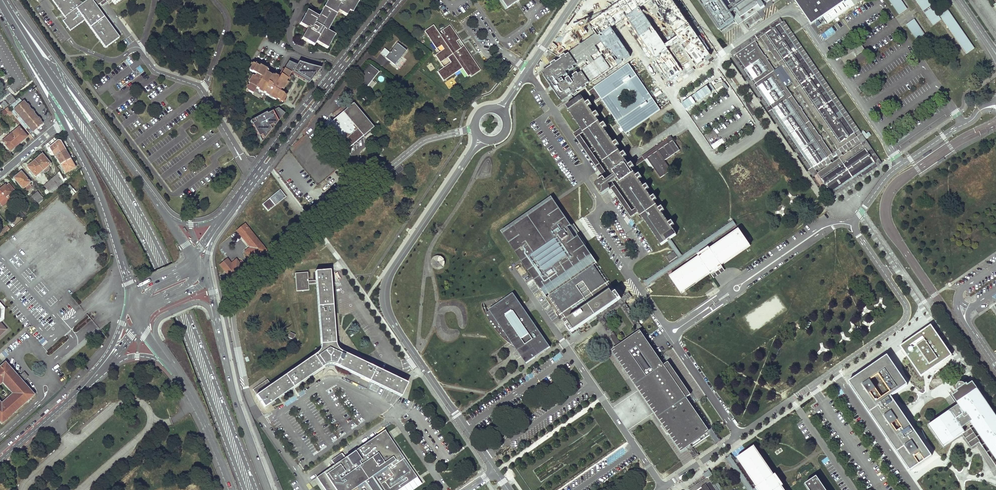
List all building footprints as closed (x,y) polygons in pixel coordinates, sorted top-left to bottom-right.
[(83,3),(81,0),(53,0),(66,18),(63,20),(70,30),(85,20),(106,47),(119,37),(97,6),(104,0),(87,0),(83,3)] [(299,26),(306,30),(300,41),(313,48),(314,45),(327,51),(335,37),(325,32),(336,13),(345,18),(348,13),(352,15),(359,4),(352,0),(330,0),(318,20),(306,14),(299,26)] [(731,5),(734,8),(729,11),(722,0),(699,0),(719,30),(735,19),(739,24),(744,21),(747,24),(748,24),(750,26),(766,15),(762,9),(765,6),(764,5),(771,0),(738,0),(731,5)] [(811,25),(845,2),(843,0),(794,0),(811,25)] [(898,15),(907,10),(901,0),(889,0),(898,15)] [(932,26),(941,21),(927,0),(915,0),(932,26)] [(966,55),(975,49),(948,9),(939,15),(966,55)] [(919,44),(927,38),(915,19),(906,25),(919,44)] [(438,71),(444,81),(463,68),(470,78),(481,70),(464,45),(461,48),(456,41),(460,39),(450,25),(439,32),(434,25),(425,31),(437,48),(442,45),(444,49),(436,55),(441,62),(450,56),(454,60),(438,71)] [(761,38),(838,150),(856,137),(779,25),(761,38)] [(736,55),(813,166),(831,154),(754,42),(736,55)] [(859,42),(851,48),(857,57),(865,51),(859,42)] [(406,51),(397,44),(390,53),(386,58),(394,65),(406,51)] [(850,47),(839,55),(845,65),(856,57),(850,47)] [(380,54),(386,58),(390,53),(384,49),(380,54)] [(590,81),(569,52),(542,71),(562,100),(590,81)] [(291,60),(287,67),(295,71),(294,73),(311,83),(323,68),(301,61),(299,64),(291,60)] [(265,72),(252,64),(248,71),(255,75),(254,78),(253,77),(245,90),(252,94),(255,88),(265,94),(265,95),(268,96),(269,95),(282,102),(285,96),(278,92),(280,89),(281,89),(290,73),(283,70),(277,80),(267,74),(267,76),(264,74),(265,72)] [(629,64),(589,92),(595,101),(600,98),(625,134),(660,110),(629,64)] [(379,72),(370,65),(358,80),(367,87),(379,72)] [(16,101),(11,95),(6,99),(11,105),(16,101)] [(586,103),(582,97),(566,107),(613,176),(606,181),(604,178),(594,184),(602,195),(611,189),(609,185),(616,180),(661,245),(668,240),(676,235),(671,228),(675,225),(672,221),(668,224),(661,213),(665,210),(662,207),(658,209),(654,202),(657,200),(654,196),(651,198),(646,191),(650,189),(647,185),(643,187),(631,170),(645,160),(651,169),(653,168),(660,178),(671,170),(664,160),(680,150),(670,136),(628,165),(624,158),(627,156),(624,152),(621,154),(616,148),(620,145),(617,142),(614,144),(604,130),(607,127),(605,123),(601,125),(597,118),(600,116),(597,112),(594,114),(589,108),(592,105),(590,101),(586,103)] [(33,132),(42,123),(24,101),(14,109),(33,132)] [(348,108),(326,126),(328,129),(346,150),(349,148),(366,133),(373,127),(353,103),(348,108)] [(12,113),(7,108),(2,112),(5,116),(7,114),(9,116),(12,113)] [(265,114),(252,121),(254,123),(250,125),(258,139),(261,137),(263,141),(284,114),(278,109),(269,113),(266,115),(265,114)] [(193,126),(192,127),(191,128),(191,129),(190,130),(190,131),(191,133),(192,134),(193,134),(195,135),(196,134),(197,133),(198,132),(199,131),(199,129),(198,128),(197,127),(196,126),(195,126),(193,126)] [(10,134),(19,144),(28,137),(19,127),(10,134)] [(19,144),(10,134),(2,141),(11,151),(19,144)] [(55,156),(65,173),(75,167),(60,141),(58,140),(48,145),(54,156),(55,156)] [(818,173),(830,191),(873,162),(861,144),(818,173)] [(50,164),(42,154),(35,160),(43,170),(50,164)] [(43,170),(35,160),(27,167),(35,177),(43,170)] [(22,188),(30,182),(21,171),(14,178),(22,188)] [(65,181),(59,172),(51,180),(57,188),(63,181),(65,181)] [(51,194),(57,188),(51,180),(44,186),(51,194)] [(9,183),(6,186),(5,185),(0,189),(0,191),(8,200),(9,202),(18,194),(9,183)] [(73,193),(76,192),(70,185),(66,188),(73,193)] [(280,190),(269,199),(275,206),(286,197),(280,190)] [(37,206),(44,200),(38,192),(31,198),(37,206)] [(268,211),(275,206),(269,199),(262,204),(268,211)] [(596,316),(600,313),(618,301),(621,299),(616,292),(613,295),(549,201),(506,231),(565,317),(562,319),(571,333),(596,316)] [(246,252),(253,260),(265,250),(244,225),(237,231),(251,248),(246,252)] [(9,230),(6,226),(0,231),(0,237),(9,230)] [(670,278),(680,293),(710,273),(714,279),(725,272),(721,265),(750,245),(740,231),(670,278)] [(670,262),(678,257),(674,252),(666,256),(670,262)] [(445,258),(433,257),(432,269),(443,270),(445,258)] [(231,278),(243,268),(236,259),(231,263),(227,258),(220,264),(231,278)] [(267,377),(252,388),(264,405),(324,364),(327,362),(329,362),(332,362),(335,363),(400,394),(406,381),(341,350),(338,347),(336,345),(335,341),(329,269),(315,270),(316,278),(308,279),(307,270),(295,271),(296,289),(308,288),(308,282),(316,282),(321,342),(320,345),(319,349),(316,352),(271,383),(267,377)] [(513,343),(526,362),(550,345),(513,292),(486,311),(482,306),(484,310),(486,316),(488,318),(493,326),(497,331),(501,335),(505,338),(509,341),(512,344),(513,343)] [(596,316),(618,348),(622,346),(603,317),(620,305),(640,334),(662,366),(666,364),(624,302),(632,297),(629,294),(621,299),(618,301),(619,302),(600,315),(600,313),(596,316)] [(752,333),(787,310),(777,294),(742,317),(752,333)] [(884,297),(879,304),(884,307),(889,301),(884,297)] [(916,336),(901,347),(919,375),(950,354),(931,326),(916,336)] [(662,366),(640,334),(622,346),(618,348),(649,393),(672,427),(683,443),(685,441),(687,443),(688,443),(689,444),(690,443),(704,434),(707,431),(694,412),(685,399),(689,396),(666,364),(662,366)] [(649,393),(618,348),(613,352),(680,450),(686,447),(689,444),(688,443),(687,443),(685,441),(683,443),(672,427),(649,393)] [(868,369),(849,383),(850,384),(909,469),(910,471),(927,459),(932,456),(931,454),(890,394),(896,390),(906,383),(889,357),(888,355),(880,361),(868,369)] [(28,376),(23,371),(19,375),(18,376),(4,360),(0,364),(0,386),(3,384),(12,394),(2,404),(0,401),(0,424),(1,424),(34,394),(22,381),(28,376)] [(939,378),(925,387),(929,393),(943,384),(939,378)] [(929,424),(944,446),(953,440),(963,433),(972,446),(979,441),(995,466),(995,418),(972,383),(967,386),(966,384),(964,383),(962,382),(960,383),(959,383),(958,385),(957,387),(958,389),(959,391),(954,394),(960,403),(938,418),(929,424)] [(694,412),(707,431),(715,443),(719,440),(689,396),(685,399),(694,412)] [(316,476),(325,489),(394,489),(416,475),(384,429),(344,457),(341,452),(332,458),(335,462),(316,476)] [(689,444),(686,447),(693,458),(699,455),(690,443),(689,444)] [(753,447),(738,457),(740,461),(756,450),(753,447)] [(740,461),(758,486),(761,489),(783,489),(781,487),(778,483),(781,481),(778,478),(776,480),(774,478),(773,476),(756,450),(740,461)] [(758,486),(753,489),(730,457),(728,458),(726,459),(734,470),(748,489),(761,489),(758,486)] [(716,482),(709,472),(707,473),(705,474),(708,478),(713,485),(716,489),(722,489),(716,482)] [(817,476),(806,484),(808,488),(810,489),(826,489),(817,476)] [(690,489),(716,489),(713,485),(708,478),(690,489)]
